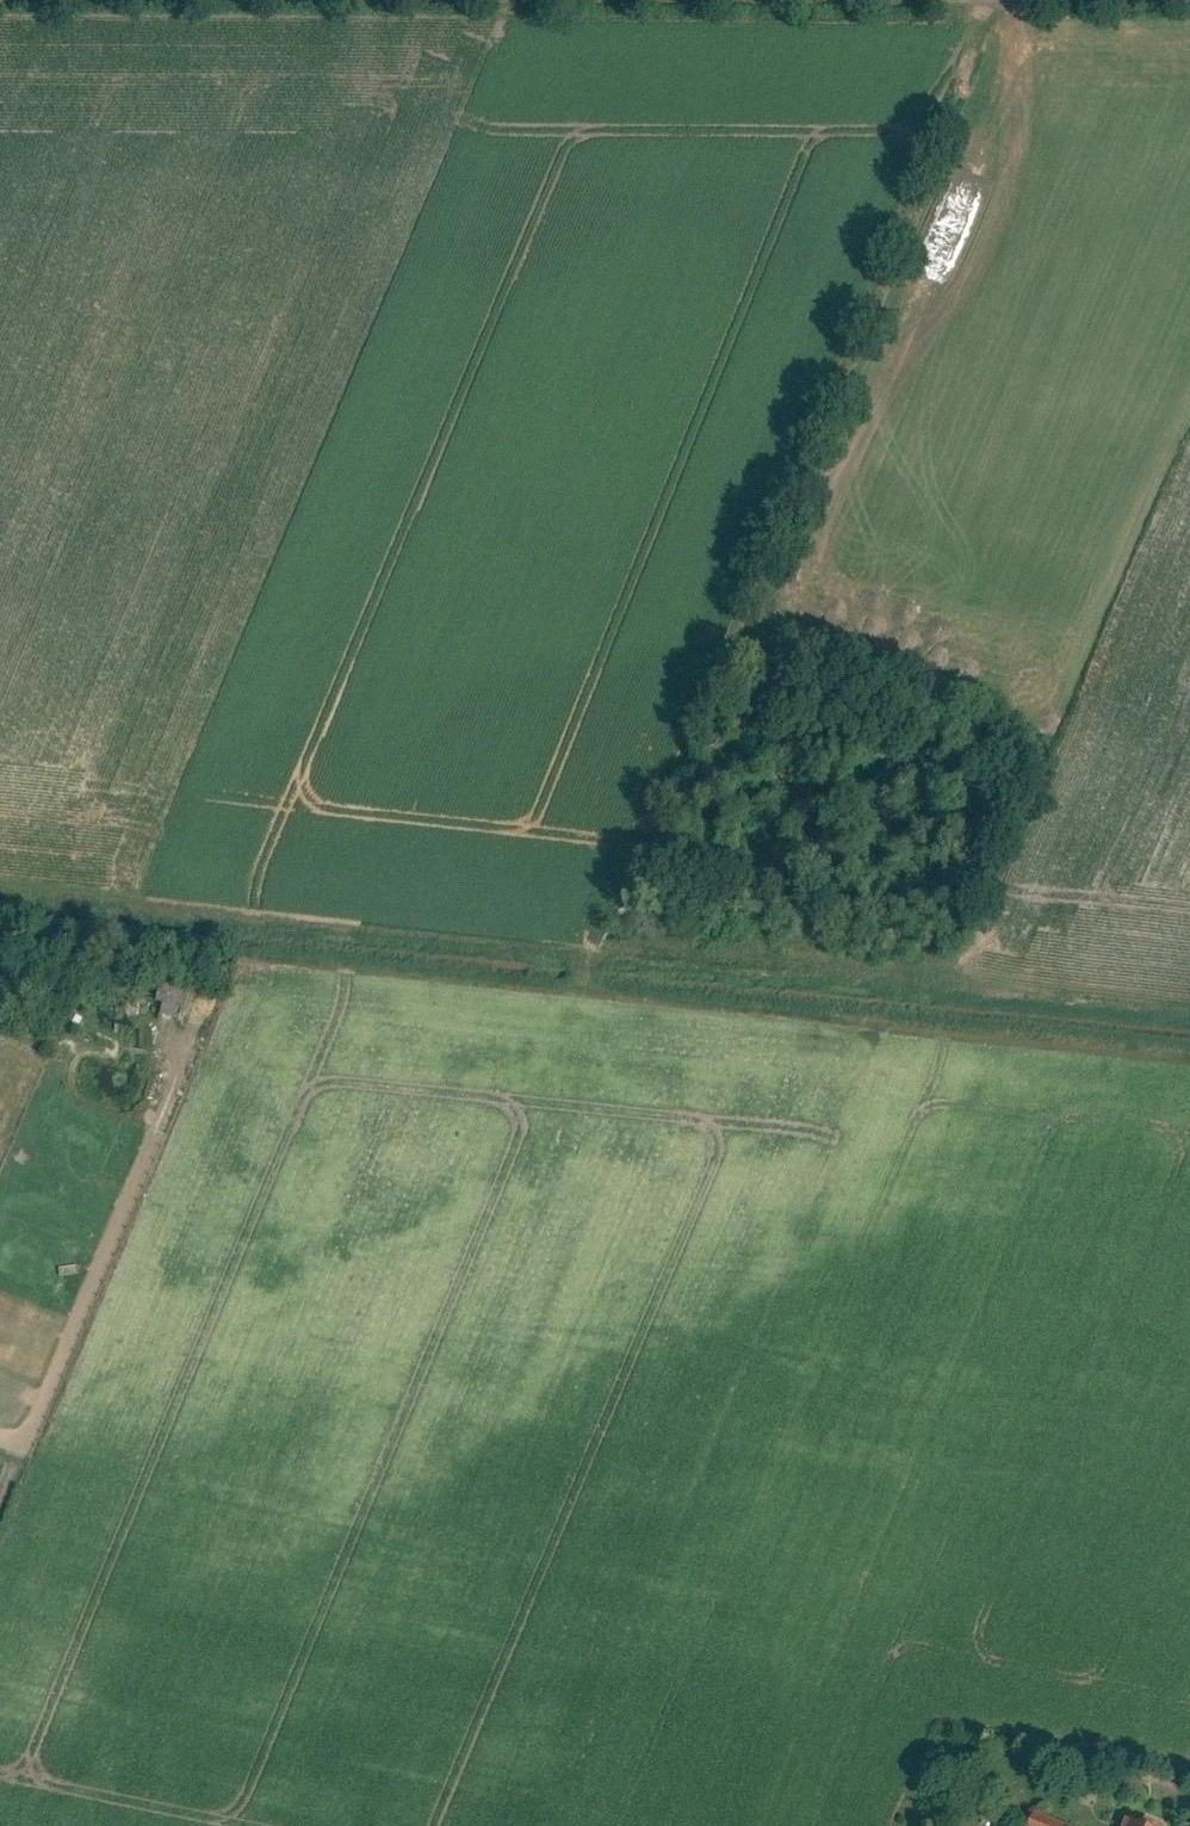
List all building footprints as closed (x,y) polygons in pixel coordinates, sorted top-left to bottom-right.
[(169,963),(145,961),(144,986),(167,988),(169,963)] [(1045,1813),(1040,1825),(1077,1825),(1045,1813)] [(1134,1825),(1158,1825),(1137,1817),(1134,1825)]
